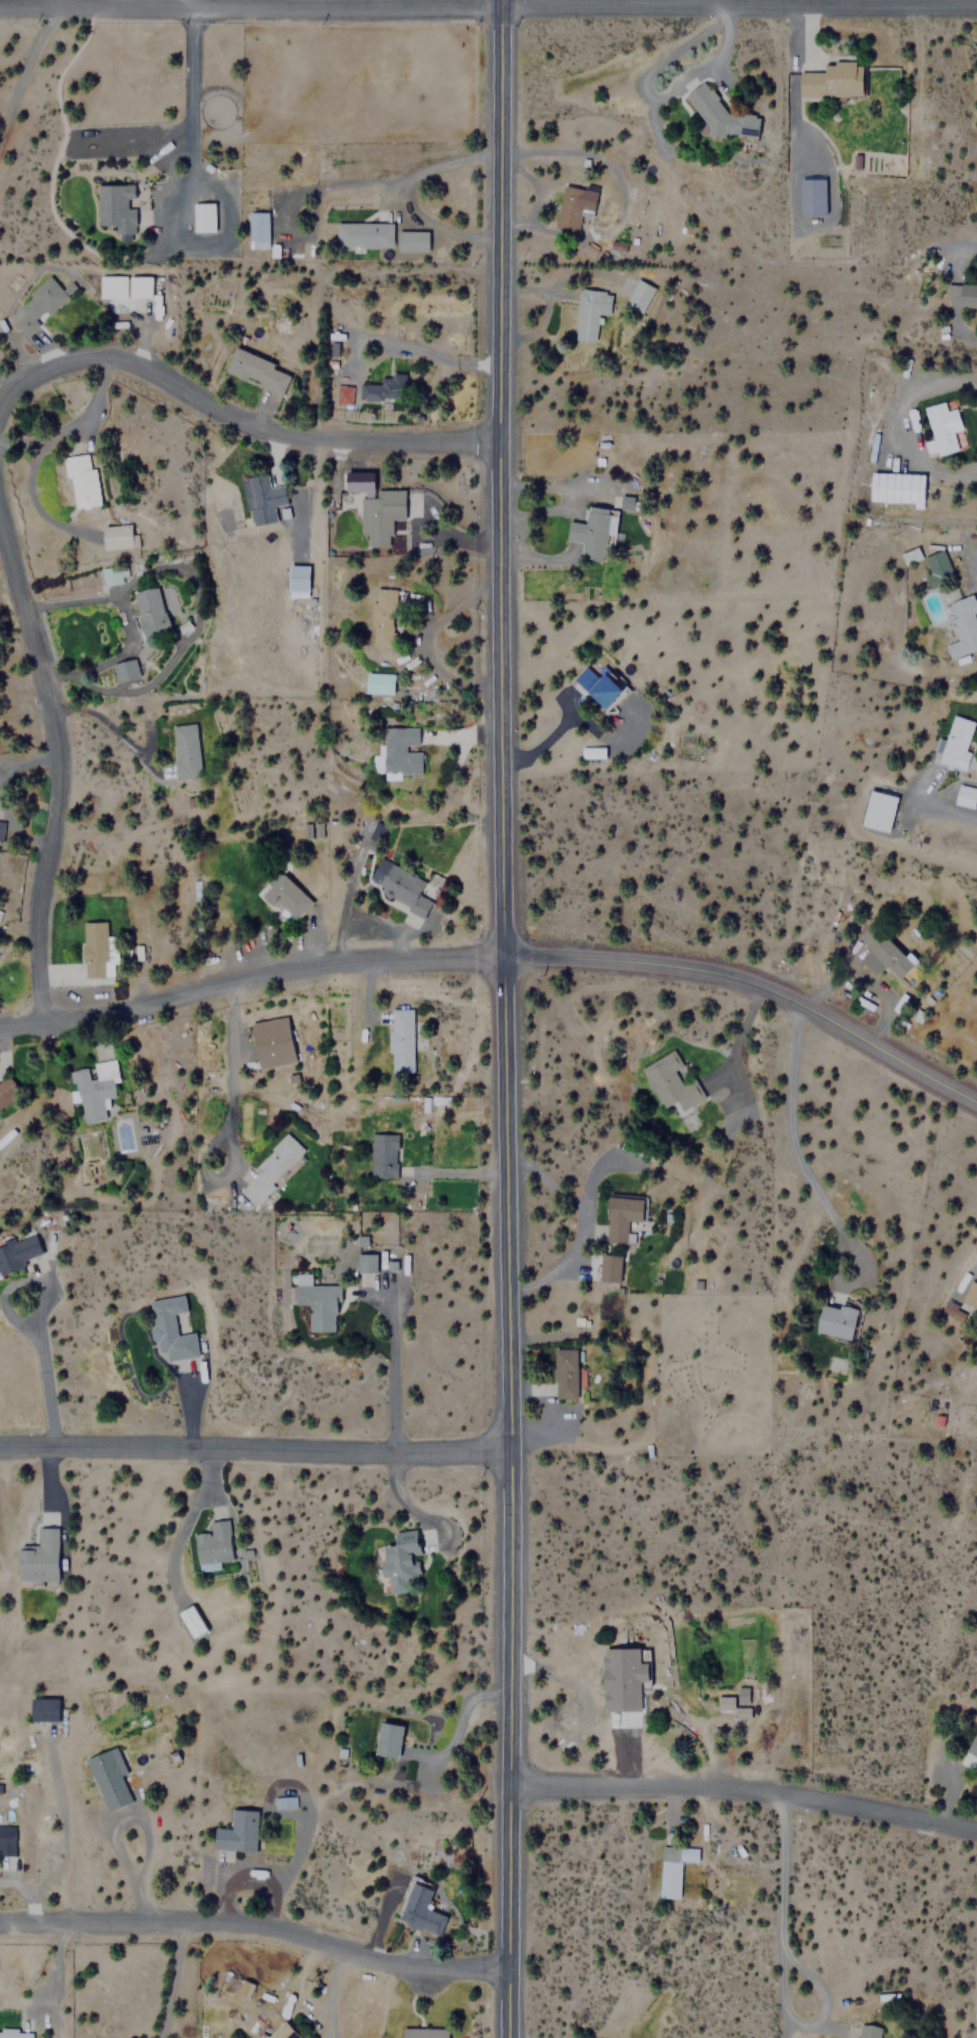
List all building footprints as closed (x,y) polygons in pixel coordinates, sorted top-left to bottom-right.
[(863,96),(863,61),(824,61),(824,72),(798,72),(798,96),(863,96)] [(742,123),(742,134),(762,134),(763,115),(729,114),(720,100),(720,91),(712,91),(706,82),(687,96),(705,122),(742,123)] [(802,213),(829,213),(829,177),(801,178),(802,213)] [(97,227),(135,227),(135,207),(128,207),(128,199),(134,199),(134,183),(97,183),(97,227)] [(555,227),(577,231),(582,209),(593,211),(597,190),(563,183),(555,227)] [(214,231),(214,202),(192,202),(192,231),(214,231)] [(248,247),(268,248),(268,211),(248,211),(248,247)] [(392,222),(336,222),(336,246),(392,246),(392,222)] [(397,250),(427,250),(427,229),(397,229),(397,250)] [(98,297),(125,297),(125,275),(98,275),(98,297)] [(151,297),(151,275),(128,275),(128,297),(151,297)] [(68,298),(51,277),(5,314),(23,335),(68,298)] [(655,288),(636,278),(623,303),(641,313),(655,288)] [(946,306),(976,306),(976,284),(946,284),(946,306)] [(612,291),(580,288),(573,339),(595,342),(598,314),(609,315),(612,291)] [(234,347),(224,372),(281,395),(291,370),(234,347)] [(402,376),(378,376),(378,383),(359,383),(360,401),(402,400),(402,376)] [(334,404),(350,404),(350,385),(334,385),(334,404)] [(956,407),(945,410),(943,401),(923,407),(936,455),(957,449),(952,431),(961,428),(956,407)] [(68,506),(97,506),(96,467),(88,467),(88,454),(67,454),(68,506)] [(389,546),(390,519),(408,520),(408,515),(416,515),(417,495),(407,494),(407,490),(373,489),(373,472),(346,471),(345,492),(360,493),(359,536),(365,536),(364,546),(389,546)] [(248,475),(253,506),(249,507),(252,525),(276,521),(274,507),(286,505),(283,484),(269,487),(267,472),(248,475)] [(924,473),(869,472),(869,500),(912,501),(912,506),(923,506),(924,473)] [(635,507),(635,495),(611,495),(611,506),(635,507)] [(614,545),(617,509),(587,506),(585,523),(569,521),(567,541),(582,542),(580,557),(605,559),(606,545),(614,545)] [(103,549),(134,546),(131,522),(101,525),(103,549)] [(922,559),(919,547),(901,552),(904,563),(922,559)] [(923,575),(929,590),(954,579),(941,549),(921,557),(928,573),(923,575)] [(99,568),(103,585),(120,582),(117,565),(99,568)] [(287,565),(287,591),(307,591),(307,565),(287,565)] [(143,638),(168,633),(158,585),(133,590),(143,638)] [(395,634),(395,589),(371,589),(371,634),(395,634)] [(976,612),(976,609),(973,595),(943,604),(955,640),(943,644),(948,659),(976,650),(976,622),(974,613),(976,612)] [(111,664),(116,683),(138,678),(132,658),(111,664)] [(604,711),(625,690),(605,670),(597,677),(586,666),(573,680),(604,711)] [(364,693),(392,693),(392,673),(364,673),(364,693)] [(973,721),(951,715),(937,763),(965,771),(970,752),(965,750),(973,721)] [(196,723),(171,725),(175,780),(200,777),(196,723)] [(419,773),(418,726),(378,727),(379,774),(419,773)] [(583,758),(608,757),(607,746),(583,747),(583,758)] [(953,803),(973,808),(976,789),(957,784),(953,803)] [(896,795),(868,789),(860,825),(888,831),(896,795)] [(384,825),(373,822),(370,842),(381,844),(384,825)] [(422,916),(437,886),(380,857),(369,879),(383,886),(379,895),(422,916)] [(260,893),(290,922),(311,901),(282,871),(260,893)] [(82,920),(81,976),(112,976),(113,936),(105,936),(105,920),(82,920)] [(869,922),(855,939),(901,978),(915,961),(869,922)] [(412,1008),(389,1008),(389,1072),(412,1072),(412,1008)] [(256,1067),(293,1062),(287,1017),(250,1022),(256,1067)] [(661,1108),(671,1103),(676,1113),(701,1100),(673,1048),(639,1067),(661,1108)] [(81,1122),(108,1117),(104,1098),(115,1096),(112,1083),(118,1082),(114,1058),(71,1066),(81,1122)] [(20,1094),(9,1074),(0,1079),(0,1105),(20,1094)] [(369,1177),(396,1177),(397,1133),(370,1133),(369,1177)] [(305,1151),(288,1135),(235,1187),(252,1204),(305,1151)] [(643,1196),(607,1193),(603,1242),(625,1243),(627,1220),(641,1221),(643,1196)] [(35,1234),(0,1245),(0,1272),(43,1258),(35,1234)] [(356,1271),(375,1271),(375,1253),(356,1253),(356,1271)] [(620,1279),(620,1254),(599,1254),(599,1279),(620,1279)] [(338,1284),(309,1284),(309,1273),(294,1273),(293,1304),(308,1304),(308,1332),(337,1332),(338,1284)] [(968,1281),(960,1302),(976,1309),(976,1285),(968,1281)] [(148,1300),(156,1353),(165,1352),(166,1362),(197,1357),(194,1332),(175,1335),(172,1314),(185,1313),(183,1295),(148,1300)] [(941,1312),(953,1318),(958,1306),(947,1300),(941,1312)] [(815,1332),(851,1341),(859,1308),(840,1303),(839,1308),(822,1304),(815,1332)] [(553,1398),(576,1398),(576,1348),(553,1348),(553,1398)] [(231,1560),(227,1517),(209,1519),(210,1533),(195,1534),(198,1570),(218,1568),(218,1561),(231,1560)] [(57,1529),(38,1529),(38,1546),(18,1546),(18,1580),(57,1580),(57,1529)] [(423,1589),(414,1529),(391,1533),(392,1545),(381,1546),(388,1594),(423,1589)] [(206,1629),(190,1604),(176,1613),(193,1638),(206,1629)] [(639,1647),(617,1647),(617,1705),(639,1705),(639,1647)] [(30,1698),(30,1721),(57,1721),(57,1698),(30,1698)] [(373,1755),(397,1760),(404,1726),(380,1721),(373,1755)] [(976,1734),(962,1756),(976,1766),(976,1735),(976,1734)] [(131,1801),(121,1774),(127,1772),(116,1746),(85,1758),(106,1811),(131,1801)] [(296,1796),(275,1797),(275,1808),(296,1807),(296,1796)] [(213,1850),(255,1850),(256,1809),(231,1808),(231,1827),(214,1827),(213,1850)] [(0,1825),(0,1855),(13,1855),(13,1825),(0,1825)] [(680,1860),(697,1861),(698,1846),(660,1845),(658,1897),(678,1898),(680,1860)] [(398,1921),(439,1935),(446,1915),(426,1908),(433,1887),(412,1880),(398,1921)] [(237,1994),(250,1999),(256,1984),(243,1978),(237,1994)] [(301,2033),(278,2019),(266,2037),(298,2037),(301,2033)] [(882,2027),(857,2023),(855,2037),(880,2037),(882,2027)] [(447,2027),(400,2027),(400,2037),(447,2037),(447,2027)] [(0,2029),(0,2037),(31,2037),(31,2030),(0,2029)]
